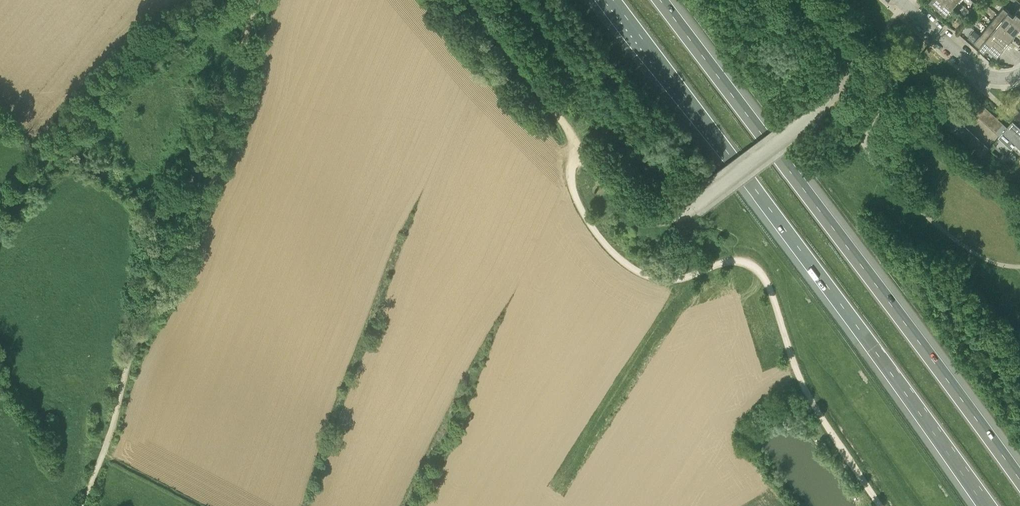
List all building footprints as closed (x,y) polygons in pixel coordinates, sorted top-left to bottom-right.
[(944,0),(930,0),(945,14),(952,7),(944,0)] [(1016,11),(1013,14),(1004,6),(997,13),(1007,21),(1010,18),(1019,26),(1019,14),(1016,11)] [(997,13),(992,20),(1002,28),(1005,25),(1015,33),(1019,27),(1019,26),(1010,18),(1007,21),(997,13)] [(1005,25),(1002,28),(992,20),(986,27),(996,35),(999,32),(1009,40),(1015,33),(1005,25)] [(996,35),(986,27),(980,34),(990,42),(993,39),(1003,47),(1009,40),(999,32),(996,35)] [(990,42),(980,34),(974,41),(985,50),(988,46),(997,54),(1003,47),(993,39),(990,42)] [(968,107),(976,99),(972,95),(964,103),(968,107)] [(973,112),(981,103),(976,99),(968,107),(973,112)] [(977,116),(985,107),(981,103),(973,112),(977,116)] [(982,120),(990,111),(985,107),(977,116),(982,120)] [(986,124),(994,115),(990,111),(982,120),(986,124)] [(949,128),(957,119),(952,115),(944,124),(949,128)] [(991,128),(999,119),(994,115),(986,124),(991,128)] [(953,132),(961,123),(957,119),(949,128),(953,132)] [(995,132),(1003,123),(999,119),(991,128),(995,132)] [(1013,121),(1007,127),(1003,123),(995,132),(1000,136),(1003,132),(1019,148),(1019,128),(1013,121)] [(958,136),(966,127),(961,123),(953,132),(958,136)] [(962,140),(971,132),(966,127),(958,136),(962,140)] [(967,144),(975,136),(971,132),(962,140),(967,144)] [(971,149),(980,140),(975,136),(967,144),(971,149)] [(976,153),(984,144),(980,140),(971,149),(976,153)] [(989,148),(984,144),(976,153),(981,157),(989,148)] [(1005,161),(1009,157),(1003,153),(1000,157),(1005,161)] [(141,213),(147,201),(139,198),(134,209),(141,213)]
